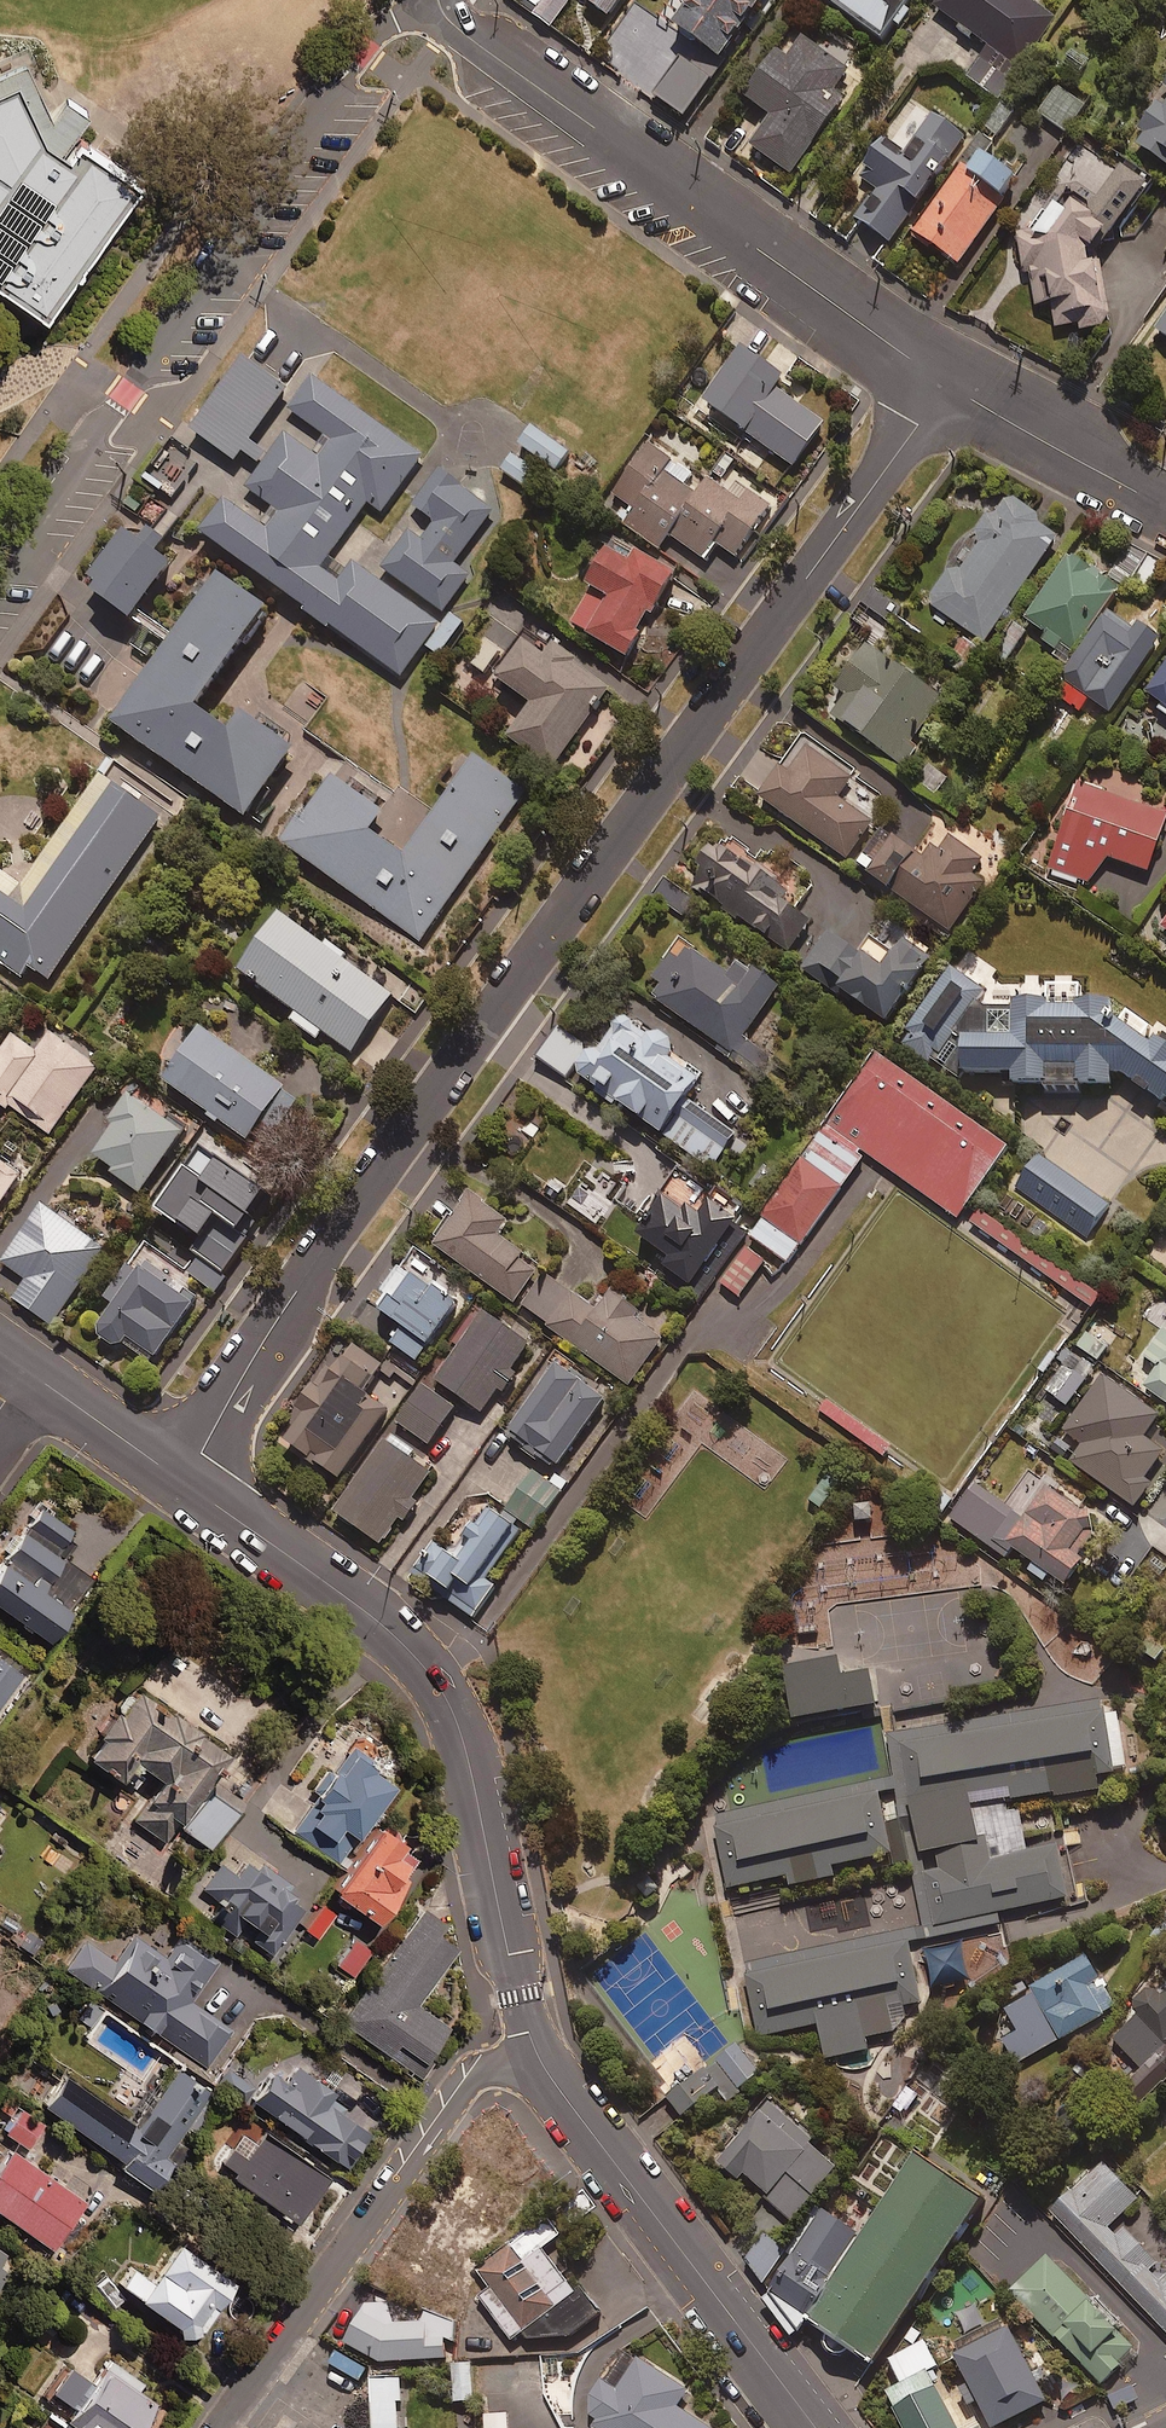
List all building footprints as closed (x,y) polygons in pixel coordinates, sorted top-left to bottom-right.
[(611,23),(627,0),(579,0),(611,23)] [(677,35),(704,53),(692,71),(684,65),(659,102),(689,123),(772,0),(700,0),(677,35)] [(897,28),(903,32),(913,18),(908,14),(918,0),(811,0),(822,8),(826,2),(886,44),(897,28)] [(938,12),(991,50),(968,81),(1001,104),(1059,24),(1039,9),(1045,0),(946,0),(938,12)] [(851,77),(797,38),(749,104),(775,123),(754,152),(793,180),(847,105),(837,97),(851,77)] [(51,293),(148,160),(81,111),(49,113),(25,53),(0,67),(0,255),(51,293)] [(1090,107),(1061,88),(1041,118),(1070,137),(1090,107)] [(1133,144),(1165,168),(1165,100),(1133,144)] [(969,143),(936,118),(905,159),(890,148),(864,182),(878,193),(856,221),(890,246),(969,143)] [(996,147),(987,140),(949,193),(951,195),(918,241),(961,271),(1022,187),(986,161),(996,147)] [(1085,155),(1070,143),(1058,158),(1074,170),(1085,155)] [(1089,218),(1067,204),(1056,221),(1047,215),(1033,236),(1027,233),(1020,237),(1027,276),(1032,275),(1039,312),(1055,309),(1059,332),(1083,328),(1084,336),(1116,330),(1105,272),(1097,266),(1151,187),(1123,168),(1089,218)] [(788,387),(747,358),(710,411),(798,473),(828,430),(781,397),(788,387)] [(194,438),(238,469),(245,459),(262,470),(271,458),(254,446),(289,396),(245,366),(194,438)] [(262,470),(247,492),(275,512),(264,529),(227,504),(201,541),(307,614),(304,619),(334,640),(337,636),(403,682),(425,650),(441,661),(465,626),(449,615),(441,627),(354,567),(342,585),(325,574),(343,550),(357,559),(374,533),(360,523),(370,509),(385,519),(427,458),(314,380),(290,414),(325,439),(314,456),(286,436),(271,458),(262,470)] [(572,456),(535,430),(522,449),(558,475),(572,456)] [(727,498),(655,448),(618,501),(638,515),(627,530),(662,554),(672,539),(708,564),(719,548),(739,562),(774,512),(736,486),(727,498)] [(554,482),(515,456),(503,474),(542,500),(554,482)] [(493,513),(440,476),(416,511),(436,525),(422,544),(410,536),(384,572),(445,615),(470,579),(455,568),(493,513)] [(1063,540),(1012,502),(996,524),(988,518),(961,555),(966,559),(931,606),(985,646),(1063,540)] [(170,549),(154,538),(145,551),(127,538),(96,582),(109,613),(135,631),(175,573),(160,563),(170,549)] [(677,581),(617,549),(575,629),(595,640),(593,644),(632,665),(677,581)] [(1122,595),(1075,561),(1031,621),(1052,637),(1045,646),(1071,665),(1122,595)] [(237,745),(202,721),(272,621),(222,585),(118,733),(250,826),(298,759),(282,748),(288,739),(266,723),(259,732),(250,725),(237,745)] [(531,615),(506,597),(497,610),(523,628),(531,615)] [(1136,635),(1113,618),(1065,684),(1112,718),(1163,648),(1139,631),(1136,635)] [(549,665),(529,650),(501,688),(536,713),(513,746),(555,776),(613,696),(557,655),(549,665)] [(943,704),(870,653),(841,695),(851,702),(836,723),(904,770),(918,751),(914,747),(943,704)] [(1147,701),(1165,716),(1165,677),(1147,701)] [(853,773),(807,740),(788,766),(782,761),(759,792),(847,856),(873,820),(838,794),(853,773)] [(333,787),(287,852),(422,946),(527,795),(480,762),(409,864),(375,840),(386,824),(333,787)] [(950,783),(932,771),(921,788),(939,800),(950,783)] [(25,891),(0,874),(0,965),(21,981),(29,970),(49,984),(162,824),(102,781),(25,891)] [(1083,789),(1050,874),(1094,891),(1106,860),(1151,877),(1165,840),(1165,821),(1083,789)] [(924,852),(895,831),(868,870),(950,929),(984,881),(971,872),(982,856),(950,833),(940,847),(932,841),(924,852)] [(752,851),(731,836),(725,846),(711,837),(694,863),(702,868),(693,882),(790,949),(812,917),(796,906),(812,884),(797,874),(790,884),(748,856),(752,851)] [(332,950),(328,955),(285,925),(245,983),(301,1022),(296,1029),(319,1045),(324,1037),(356,1059),(396,1001),(347,968),(351,963),(332,950)] [(882,965),(827,926),(800,965),(839,993),(843,988),(886,1018),(931,953),(904,934),(882,965)] [(711,957),(682,936),(654,974),(663,981),(654,995),(738,1055),(735,1060),(756,1075),(770,1056),(742,1036),(780,984),(722,943),(711,957)] [(1110,996),(1100,991),(1092,991),(1080,996),(1080,1002),(1050,1002),(1050,996),(1047,995),(1030,991),(1014,997),(1014,1003),(986,1003),(986,987),(950,963),(907,1027),(912,1030),(901,1046),(927,1063),(935,1052),(940,1055),(965,1018),(965,1074),(1003,1074),(1003,1070),(1013,1070),(1014,1082),(1044,1081),(1044,1094),(1084,1093),(1084,1085),(1111,1084),(1111,1069),(1165,1105),(1165,1034),(1162,1033),(1157,1039),(1110,1009),(1110,996)] [(671,1053),(673,1050),(673,1039),(667,1031),(659,1028),(649,1030),(625,1011),(600,1042),(594,1038),(575,1062),(708,1169),(736,1133),(689,1095),(704,1075),(689,1062),(686,1066),(671,1053)] [(555,1034),(538,1057),(563,1076),(580,1054),(555,1034)] [(101,1074),(54,1038),(39,1057),(17,1040),(0,1063),(0,1111),(8,1117),(11,1113),(50,1142),(101,1074)] [(300,1103),(203,1039),(168,1091),(251,1146),(264,1126),(279,1136),(300,1103)] [(1010,1143),(878,1050),(747,1233),(788,1262),(866,1153),(957,1218),(1010,1143)] [(625,1139),(557,1089),(507,1158),(592,1220),(629,1169),(612,1157),(625,1139)] [(185,1140),(135,1104),(114,1132),(118,1135),(96,1166),(143,1199),(185,1140)] [(1109,1204),(1038,1153),(1015,1186),(1085,1237),(1109,1204)] [(0,1172),(0,1219),(27,1183),(4,1166),(0,1172)] [(272,1208),(228,1177),(213,1198),(190,1182),(162,1221),(207,1252),(202,1260),(228,1279),(247,1251),(243,1248),(272,1208)] [(517,1298),(536,1272),(518,1260),(523,1253),(498,1234),(510,1218),(470,1188),(431,1239),(514,1301),(517,1298)] [(756,1217),(726,1195),(669,1273),(699,1295),(756,1217)] [(1101,1293),(981,1208),(973,1221),(1092,1305),(1101,1293)] [(107,1252),(45,1209),(4,1267),(28,1284),(14,1303),(52,1330),(107,1252)] [(767,1258),(748,1244),(721,1281),(740,1295),(767,1258)] [(142,1280),(131,1272),(107,1305),(118,1313),(99,1340),(121,1357),(127,1349),(154,1369),(202,1304),(152,1267),(142,1280)] [(636,1391),(671,1345),(632,1316),(642,1303),(615,1284),(597,1308),(560,1280),(555,1287),(536,1272),(517,1298),(549,1322),(547,1325),(636,1391)] [(530,1340),(485,1307),(458,1344),(452,1339),(429,1370),(482,1409),(498,1386),(503,1390),(517,1371),(511,1367),(530,1340)] [(1144,1353),(1158,1363),(1144,1384),(1165,1399),(1165,1322),(1144,1353)] [(1106,1343),(1086,1331),(1078,1345),(1098,1357),(1106,1343)] [(383,1362),(344,1335),(278,1432),(340,1475),(386,1409),(362,1392),(383,1362)] [(1096,1367),(1067,1345),(1038,1382),(1067,1404),(1096,1367)] [(607,1396),(557,1359),(503,1432),(553,1469),(607,1396)] [(1148,1400),(1109,1373),(1066,1432),(1082,1443),(1071,1459),(1135,1504),(1153,1480),(1146,1475),(1165,1448),(1131,1423),(1148,1400)] [(455,1405),(422,1382),(396,1419),(428,1442),(455,1405)] [(826,1398),(819,1408),(885,1456),(893,1446),(826,1398)] [(334,1507),(380,1543),(400,1517),(403,1520),(418,1500),(414,1497),(435,1470),(390,1435),(334,1507)] [(562,1489),(533,1468),(505,1507),(534,1528),(562,1489)] [(1093,1515),(1031,1471),(1007,1504),(976,1482),(951,1516),(1007,1556),(1014,1545),(1036,1561),(1030,1569),(1044,1579),(1050,1570),(1066,1581),(1084,1554),(1072,1546),(1093,1515)] [(839,1482),(828,1474),(810,1499),(821,1506),(839,1482)] [(66,1534),(71,1526),(38,1502),(0,1554),(0,1604),(45,1637),(91,1576),(64,1555),(73,1540),(66,1534)] [(498,1580),(481,1567),(515,1520),(490,1502),(454,1552),(438,1541),(421,1565),(442,1580),(436,1589),(474,1615),(498,1580)] [(1148,1516),(1141,1525),(1131,1518),(1112,1545),(1140,1565),(1154,1547),(1165,1556),(1165,1530),(1148,1516)] [(0,1654),(0,1711),(27,1675),(0,1654)] [(838,1655),(782,1665),(792,1718),(876,1702),(869,1669),(842,1674),(838,1655)] [(122,1690),(81,1750),(145,1794),(130,1815),(163,1838),(174,1822),(208,1845),(240,1799),(205,1775),(225,1745),(164,1704),(160,1710),(144,1699),(148,1693),(132,1682),(125,1692),(122,1690)] [(1104,1709),(899,1742),(920,1852),(935,1850),(939,1868),(924,1871),(934,1925),(1069,1896),(1056,1844),(1028,1850),(1019,1808),(1008,1811),(1006,1799),(1056,1791),(1054,1781),(1115,1770),(1104,1709)] [(393,1775),(349,1744),(334,1765),(330,1762),(311,1789),(316,1792),(289,1831),(333,1861),(393,1775)] [(892,1852),(878,1790),(714,1826),(728,1888),(787,1875),(789,1886),(834,1876),(832,1865),(892,1852)] [(331,1885),(373,1914),(418,1850),(408,1844),(401,1855),(392,1848),(401,1835),(377,1818),(331,1885)] [(264,1879),(269,1873),(248,1858),(236,1875),(218,1862),(201,1885),(219,1898),(207,1914),(233,1933),(245,1916),(262,1928),(271,1916),(274,1919),(263,1934),(261,1932),(254,1942),(269,1953),(303,1906),(286,1895),(290,1888),(274,1877),(269,1883),(264,1879)] [(332,1911),(320,1903),(303,1926),(316,1935),(332,1911)] [(439,1917),(422,1904),(339,2019),(418,2076),(429,2062),(421,2056),(445,2022),(414,1999),(455,1943),(432,1926),(439,1917)] [(216,1959),(176,1931),(161,1952),(134,1933),(116,1958),(85,1935),(64,1965),(204,2064),(229,2028),(188,1999),(216,1959)] [(372,1946),(353,1935),(336,1963),(354,1974),(372,1946)] [(909,1940),(744,1974),(757,2036),(818,2023),(825,2059),(869,2049),(862,2014),(922,2002),(909,1940)] [(1118,2005),(1089,1953),(1031,1985),(1034,1991),(992,2014),(1018,2061),(1118,2005)] [(1112,2035),(1142,2068),(1136,2074),(1152,2091),(1165,2078),(1165,1984),(1112,2035)] [(763,2080),(738,2043),(665,2093),(681,2116),(720,2090),(729,2103),(763,2080)] [(332,2085),(295,2060),(284,2075),(269,2064),(248,2094),(345,2163),(371,2129),(324,2096),(332,2085)] [(212,2090),(174,2063),(132,2122),(61,2072),(41,2100),(122,2158),(119,2162),(151,2184),(173,2153),(169,2150),(212,2090)] [(4,2096),(0,2102),(0,2107),(12,2116),(2,2129),(25,2145),(42,2123),(4,2096)] [(770,2098),(713,2164),(726,2175),(729,2170),(738,2178),(743,2173),(758,2185),(756,2187),(791,2218),(838,2163),(811,2140),(814,2137),(770,2098)] [(264,2126),(244,2155),(230,2146),(220,2160),(232,2168),(229,2172),(295,2217),(327,2170),(264,2126)] [(9,2147),(0,2159),(0,2209),(51,2246),(83,2201),(9,2147)] [(918,2154),(804,2319),(871,2365),(984,2199),(918,2154)] [(1104,2159),(1051,2210),(1165,2330),(1165,2275),(1161,2280),(1147,2265),(1155,2257),(1126,2227),(1117,2236),(1108,2226),(1139,2196),(1104,2159)] [(808,2312),(864,2230),(827,2205),(772,2287),(808,2312)] [(580,2285),(575,2289),(542,2245),(561,2232),(548,2214),(476,2267),(490,2286),(478,2294),(511,2339),(522,2330),(528,2337),(569,2334),(599,2312),(580,2285)] [(130,2263),(118,2278),(175,2323),(175,2330),(186,2329),(187,2323),(195,2328),(233,2280),(180,2238),(149,2277),(130,2263)] [(1137,2348),(1048,2252),(1010,2287),(1101,2381),(1137,2348)] [(387,2319),(362,2307),(344,2342),(380,2360),(445,2357),(444,2339),(455,2338),(454,2316),(387,2319)] [(1047,2398),(1010,2323),(956,2349),(993,2425),(1047,2398)] [(926,2338),(889,2356),(902,2382),(887,2389),(907,2427),(960,2427),(930,2367),(938,2363),(926,2338)] [(74,2407),(68,2417),(84,2427),(137,2427),(156,2401),(140,2390),(146,2381),(110,2356),(93,2380),(72,2366),(54,2393),(74,2407)] [(574,2427),(713,2427),(677,2404),(688,2388),(639,2356),(618,2388),(603,2378),(573,2418),(574,2427)] [(473,2399),(473,2360),(454,2360),(454,2399),(473,2399)] [(398,2399),(404,2399),(403,2377),(376,2378),(377,2427),(398,2427),(398,2399)] [(485,2412),(486,2427),(508,2427),(507,2411),(485,2412)]
